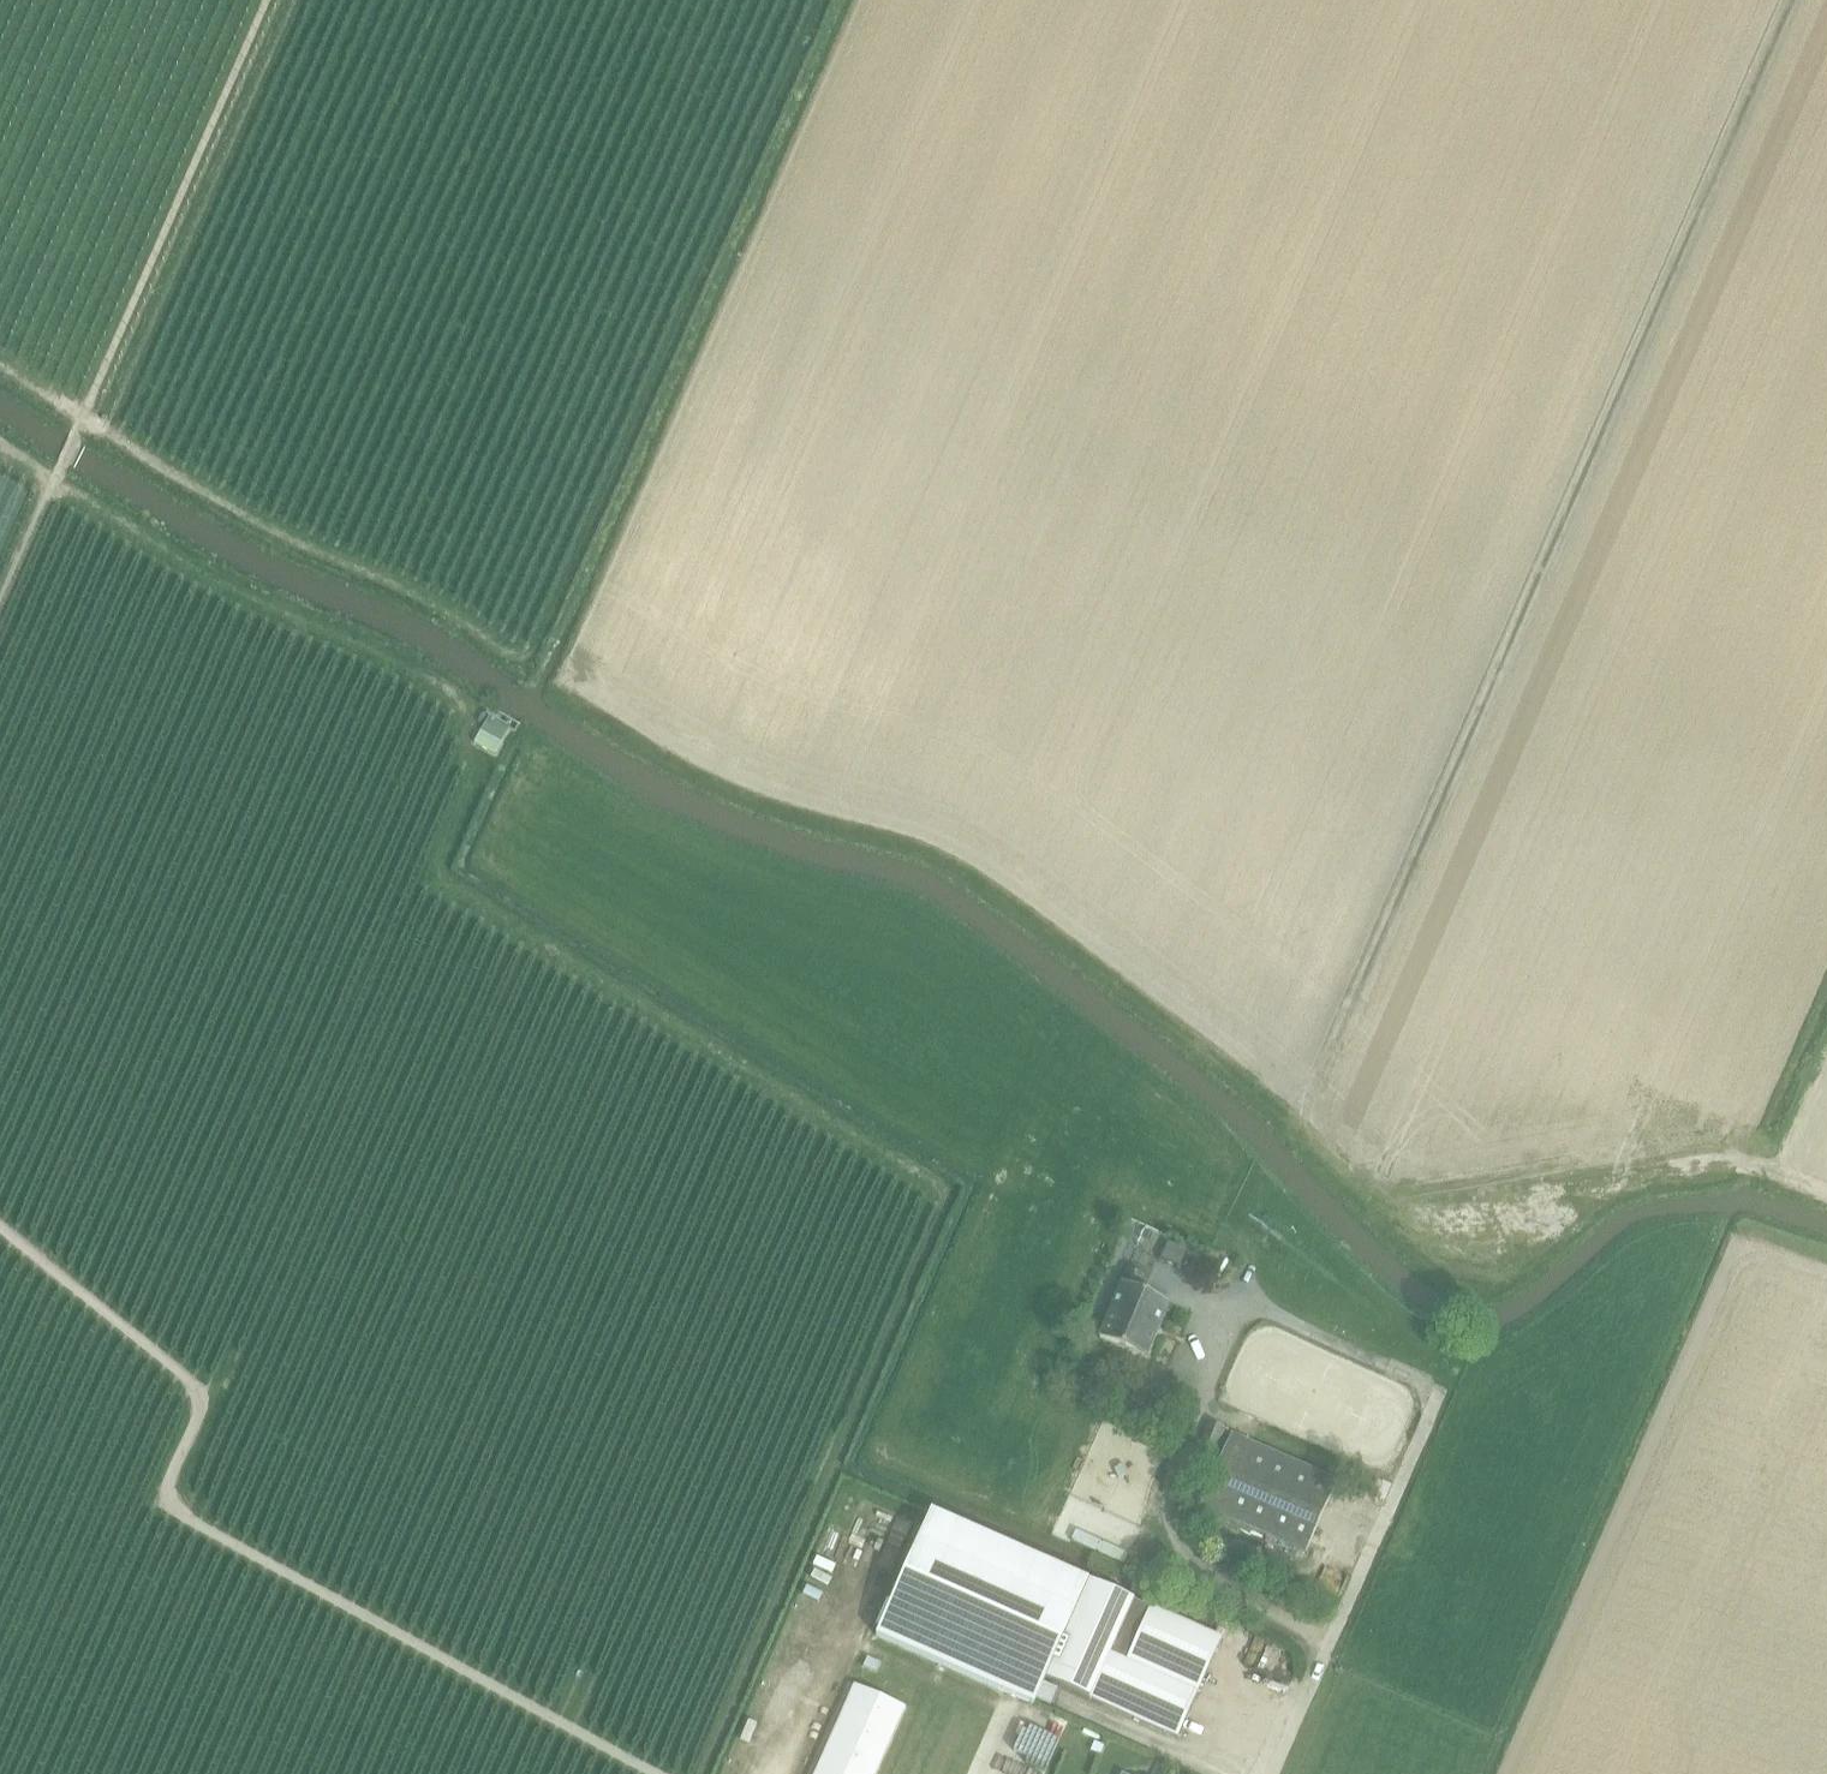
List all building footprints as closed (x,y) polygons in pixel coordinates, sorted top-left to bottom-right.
[(496,747),(518,760),(525,747),(503,734),(496,747)] [(1139,1259),(1179,1282),(1194,1257),(1153,1235),(1139,1259)] [(1197,1258),(1190,1274),(1202,1279),(1209,1263),(1197,1258)] [(1127,1271),(1099,1340),(1104,1342),(1125,1351),(1147,1360),(1170,1304),(1148,1295),(1147,1295),(1144,1294),(1140,1292),(1146,1279),(1144,1273),(1133,1268),(1127,1271)] [(1226,1429),(1210,1422),(1198,1449),(1214,1456),(1226,1429)] [(1200,1507),(1307,1554),(1338,1483),(1231,1436),(1200,1507)] [(1208,1635),(1091,1581),(932,1512),(875,1637),(1034,1707),(1037,1700),(1054,1708),(1061,1692),(1044,1685),(1047,1678),(1178,1738),(1208,1672),(1223,1642),(1208,1635)] [(816,1773),(877,1773),(906,1710),(855,1687),(816,1773)] [(922,1716),(897,1773),(956,1773),(972,1737),(922,1716)] [(1095,1743),(1091,1752),(1098,1755),(1100,1756),(1104,1746),(1102,1746),(1095,1743)]
